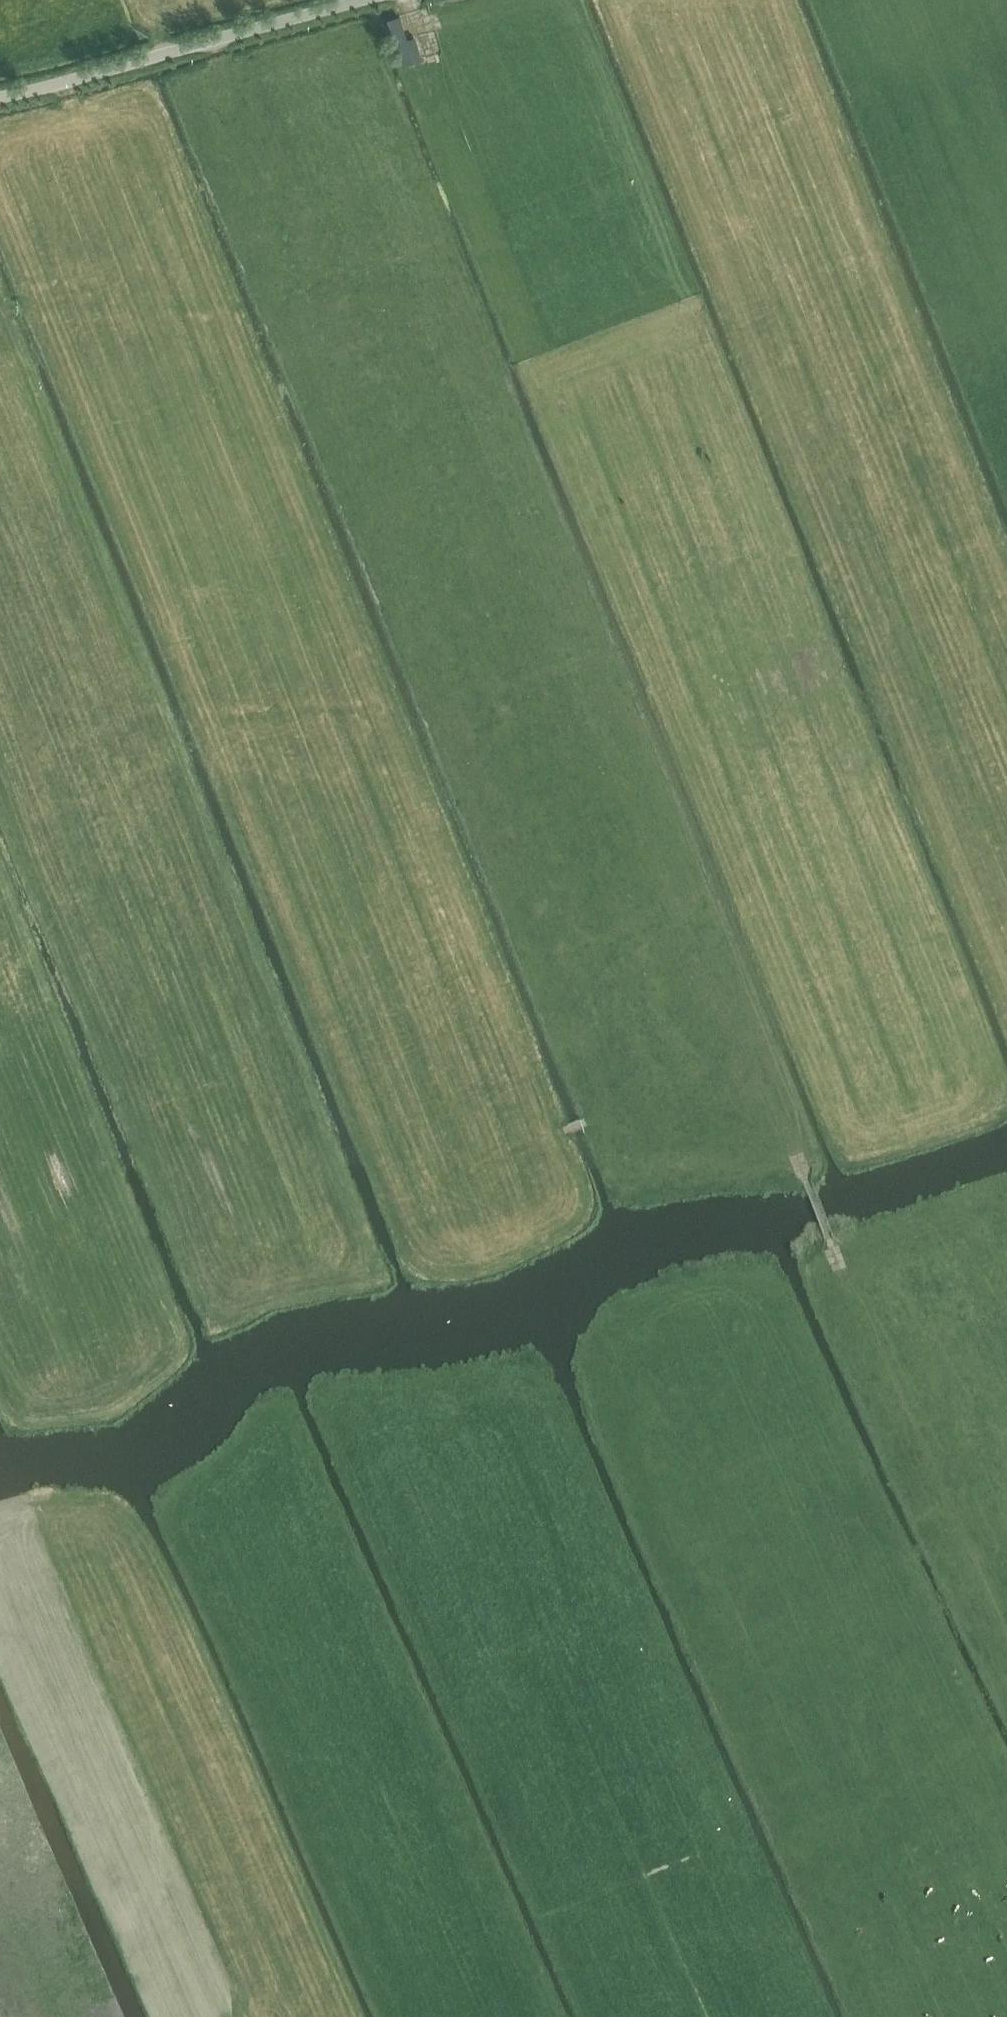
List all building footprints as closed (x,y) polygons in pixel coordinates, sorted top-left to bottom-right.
[(424,59),(420,27),(412,28),(410,13),(392,15),(397,63),(424,59)]
